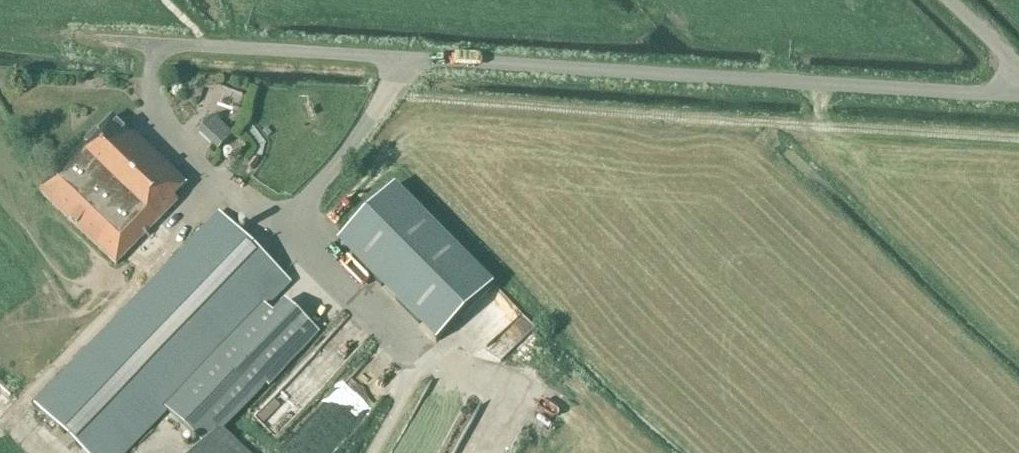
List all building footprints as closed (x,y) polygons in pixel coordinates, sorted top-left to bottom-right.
[(133,138),(114,119),(42,193),(109,258),(98,269),(119,289),(172,235),(163,226),(166,222),(163,219),(179,203),(176,199),(189,185),(136,134),(133,138)] [(199,134),(218,152),(233,138),(214,119),(199,134)] [(490,279),(390,181),(334,239),(435,336),(490,279)] [(166,412),(201,448),(196,452),(246,452),(223,431),(266,387),(268,389),(320,335),(286,301),(274,313),(267,307),(291,283),(220,215),(36,406),(85,452),(127,452),(166,412)] [(492,311),(479,322),(488,333),(502,322),(492,311)]
